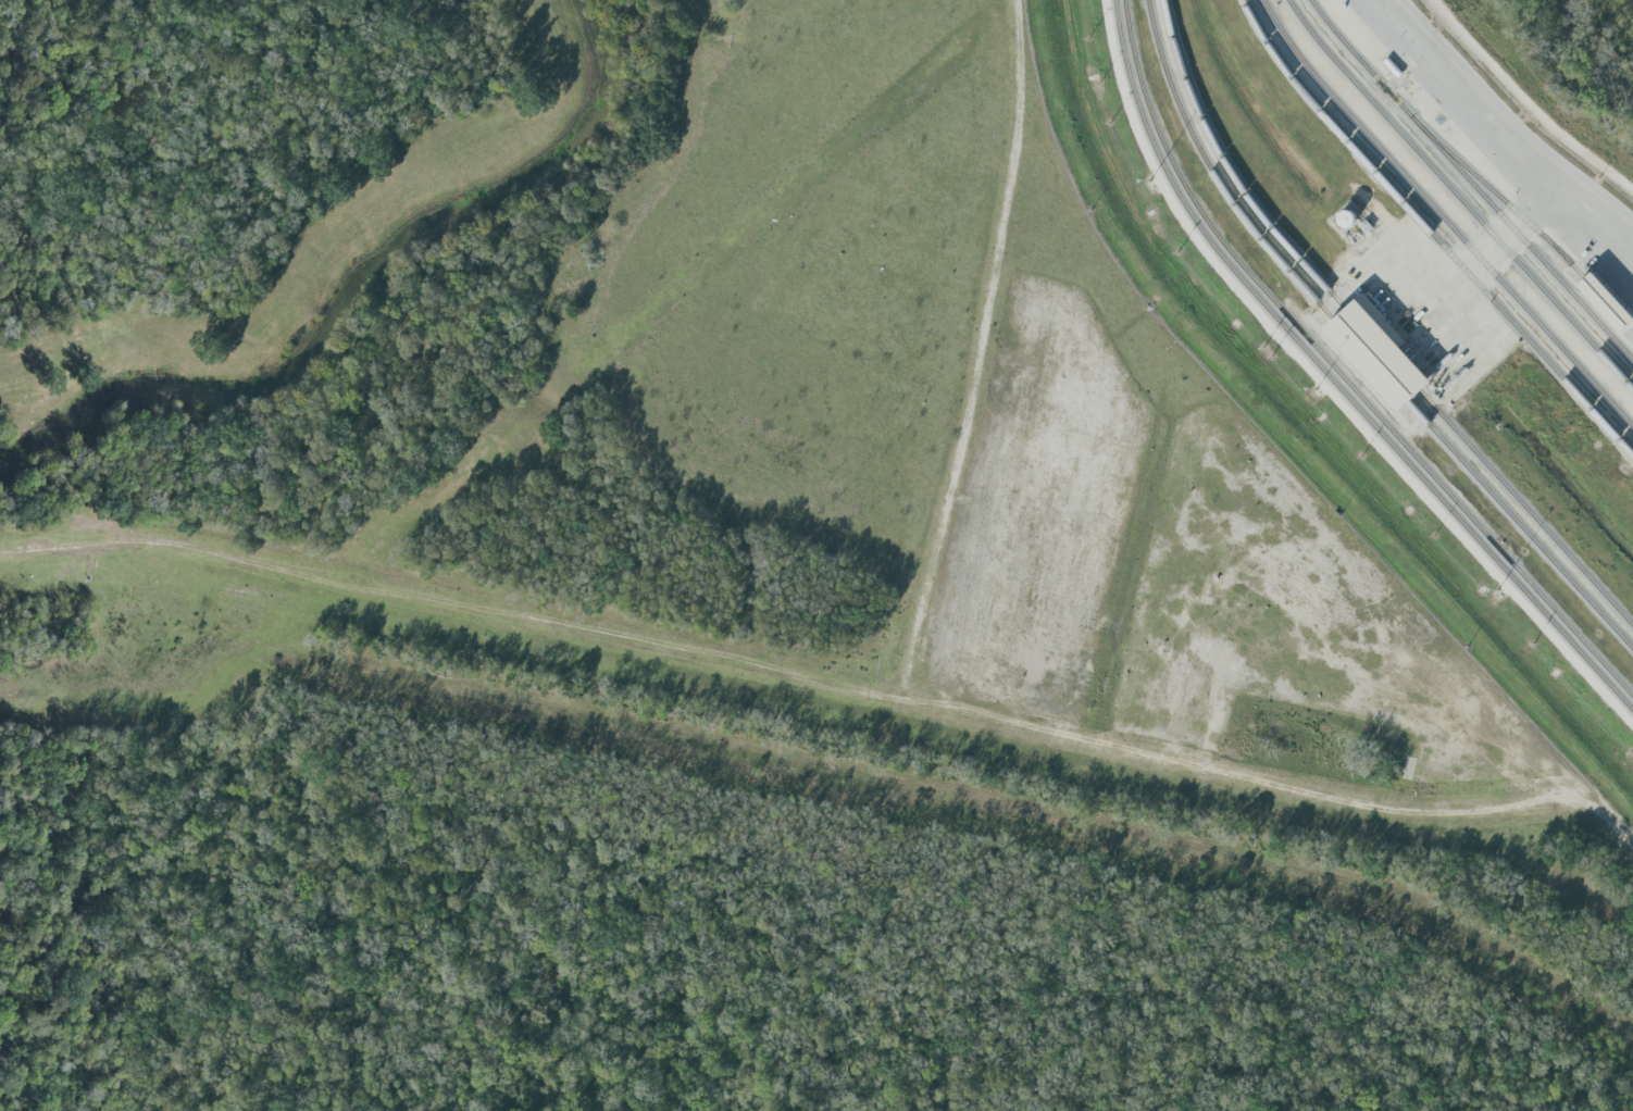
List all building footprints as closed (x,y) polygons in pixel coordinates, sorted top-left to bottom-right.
[(1590,273),(1575,286),(1618,333),(1632,320),(1590,273)] [(1346,299),(1314,328),(1391,410),(1422,379),(1346,299)]
